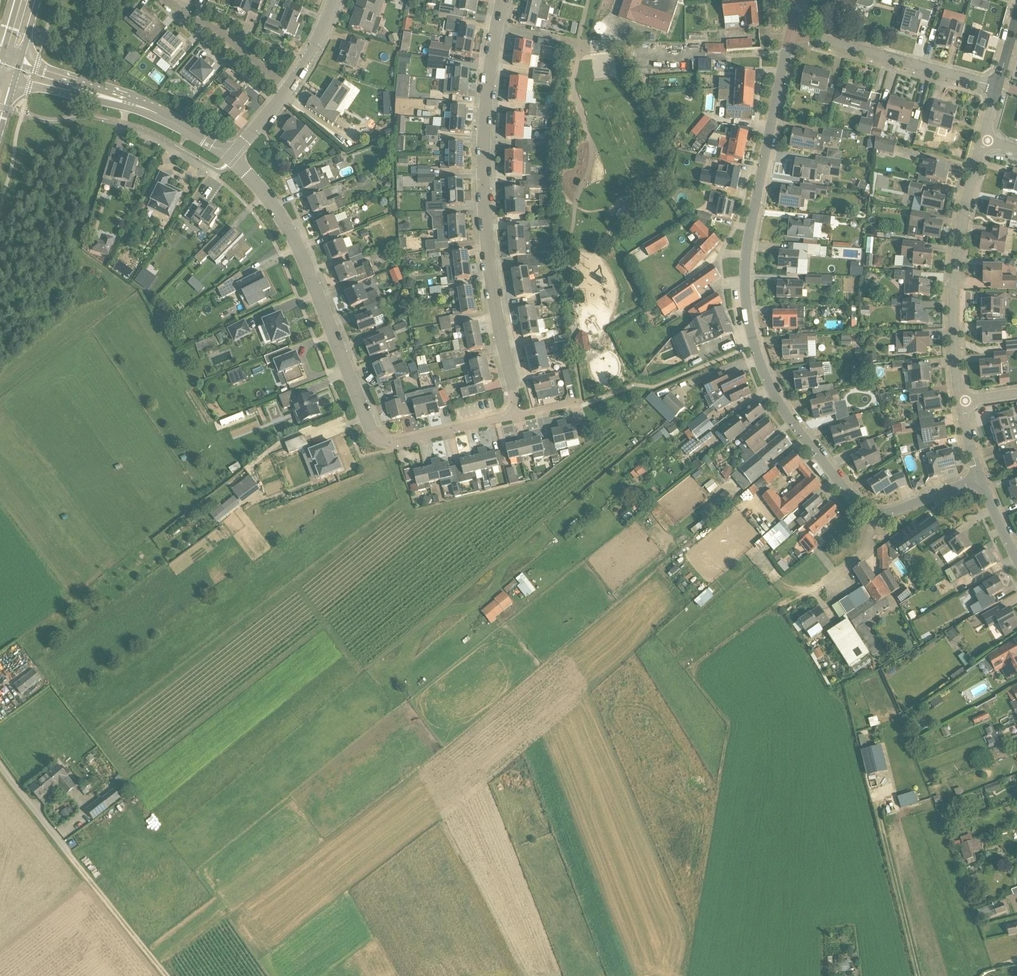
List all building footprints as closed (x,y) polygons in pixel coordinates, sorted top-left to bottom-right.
[(234,8),(238,10),(238,11),(239,13),(242,14),(244,13),(245,12),(248,14),(250,10),(258,13),(263,0),(237,0),(234,8)] [(359,2),(351,26),(369,32),(375,14),(380,16),(384,3),(376,0),(370,0),(368,5),(359,2)] [(473,0),(454,0),(453,6),(441,4),(439,14),(465,18),(466,12),(477,14),(479,1),(473,0)] [(525,2),(529,3),(528,9),(549,14),(551,7),(541,5),(543,0),(526,0),(525,2)] [(620,17),(668,33),(679,0),(625,0),(620,17)] [(757,0),(723,0),(726,25),(741,23),(740,17),(749,16),(750,27),(760,26),(757,0)] [(856,14),(858,7),(868,10),(869,9),(874,10),(877,1),(873,0),(837,0),(835,9),(856,14)] [(125,20),(139,32),(137,35),(151,47),(159,38),(154,33),(162,24),(154,17),(156,14),(146,5),(140,13),(138,11),(133,17),(131,16),(129,15),(125,20)] [(548,22),(549,14),(528,9),(526,16),(522,15),(520,23),(536,27),(538,19),(548,22)] [(297,23),(300,15),(289,10),(287,10),(282,24),(269,19),(266,28),(281,34),(282,31),(296,36),(300,24),(297,23)] [(907,11),(901,32),(916,36),(917,29),(920,30),(922,21),(929,23),(932,13),(920,10),(919,14),(907,11)] [(460,33),(458,40),(473,42),(476,28),(461,26),(458,26),(460,18),(449,16),(447,24),(448,24),(447,31),(460,33)] [(413,20),(408,19),(405,18),(403,30),(411,32),(413,20)] [(965,25),(957,23),(951,21),(948,32),(940,30),(935,46),(951,50),(955,37),(962,39),(965,25)] [(988,43),(990,36),(972,31),(966,54),(982,58),(987,43),(988,43)] [(169,33),(153,52),(162,59),(157,66),(166,73),(171,67),(173,69),(186,54),(180,49),(187,41),(180,34),(176,39),(169,33)] [(391,45),(399,41),(396,34),(388,37),(391,45)] [(346,43),(339,63),(354,68),(361,48),(363,49),(362,51),(363,51),(366,42),(353,38),(351,45),(346,43)] [(518,41),(516,53),(539,57),(540,57),(542,46),(559,49),(560,43),(540,39),(539,45),(535,44),(518,41)] [(473,42),(458,40),(457,47),(431,43),(429,56),(443,59),(443,58),(450,59),(451,53),(456,54),(471,56),(473,42)] [(728,51),(753,50),(752,40),(728,42),(728,51)] [(409,52),(410,45),(403,44),(401,51),(409,52)] [(727,53),(727,44),(706,44),(706,47),(706,49),(708,49),(708,53),(727,53)] [(133,50),(126,59),(134,66),(142,57),(133,50)] [(514,65),(534,69),(537,69),(539,57),(516,53),(514,65)] [(409,55),(400,54),(399,63),(408,64),(409,55)] [(208,58),(204,62),(201,60),(199,63),(194,59),(194,58),(194,57),(180,74),(200,91),(215,72),(211,68),(215,64),(208,58)] [(443,70),(443,59),(429,58),(428,68),(443,70)] [(712,59),(699,59),(699,72),(712,72),(712,59)] [(446,81),(454,81),(469,83),(470,69),(447,67),(446,73),(446,81)] [(826,92),(831,73),(807,67),(801,90),(819,95),(817,103),(831,106),(835,94),(826,92)] [(737,73),(737,80),(720,79),(719,90),(754,91),(755,74),(737,73)] [(551,83),(552,76),(534,75),(533,81),(551,83)] [(396,98),(409,99),(411,77),(398,76),(396,98)] [(244,90),(230,78),(224,85),(233,93),(230,97),(234,101),(231,104),(230,103),(224,110),(236,120),(247,108),(245,106),(251,99),(242,91),(244,90)] [(512,78),(511,90),(528,92),(529,80),(512,78)] [(649,81),(650,90),(657,90),(657,80),(649,81)] [(344,103),(349,95),(351,91),(335,81),(325,96),(327,96),(324,101),(323,100),(322,102),(314,97),(308,106),(323,116),(325,114),(336,122),(335,123),(335,124),(341,114),(347,105),(344,103)] [(469,83),(454,81),(453,89),(445,88),(444,94),(452,95),(467,96),(469,83)] [(836,90),(833,102),(869,112),(871,104),(869,103),(871,95),(864,93),(865,90),(849,86),(847,92),(836,90)] [(528,92),(511,90),(510,102),(527,104),(528,97),(528,92)] [(754,91),(719,90),(718,101),(727,101),(726,119),(752,121),(752,120),(752,118),(754,118),(755,114),(753,114),(753,109),(754,91)] [(879,105),(873,128),(883,131),(886,118),(908,124),(906,131),(917,133),(920,121),(910,118),(914,105),(908,103),(902,102),(902,100),(891,97),(889,107),(879,105)] [(958,107),(935,100),(928,124),(952,130),(958,107)] [(452,113),(452,120),(465,121),(466,108),(453,107),(444,106),(443,112),(452,113)] [(508,127),(524,128),(525,116),(509,115),(508,127)] [(705,144),(719,127),(705,116),(691,133),(705,144)] [(289,146),(286,150),(297,159),(303,152),(300,150),(305,144),(308,146),(311,146),(317,139),(318,138),(294,118),(288,126),(292,129),(283,140),(289,146)] [(874,122),(861,118),(858,133),(870,136),(874,122)] [(464,134),(465,121),(452,120),(443,119),(442,132),(451,132),(451,133),(464,134)] [(426,136),(429,137),(438,137),(439,127),(427,126),(427,129),(424,129),(423,135),(426,135),(426,136)] [(524,128),(508,127),(507,139),(517,140),(517,146),(536,147),(536,142),(536,140),(532,140),(524,140),(524,128)] [(794,129),(791,146),(815,151),(817,141),(830,144),(831,138),(842,140),(843,131),(825,127),(823,135),(818,134),(819,134),(794,129)] [(714,134),(710,139),(746,146),(749,133),(733,130),(726,129),(725,136),(714,134)] [(881,138),(882,131),(874,129),(872,136),(881,138)] [(875,150),(893,155),(897,143),(876,137),(875,150)] [(746,146),(710,139),(709,141),(708,146),(719,148),(719,149),(727,150),(727,147),(730,147),(729,157),(744,159),(746,146)] [(697,141),(693,147),(698,151),(702,145),(697,141)] [(450,149),(450,156),(464,157),(464,143),(450,143),(450,144),(441,143),(441,149),(450,149)] [(507,152),(507,164),(524,164),(529,164),(529,158),(524,158),(524,153),(529,153),(536,153),(536,147),(517,146),(516,152),(507,152)] [(333,157),(338,151),(334,148),(329,153),(333,157)] [(132,155),(123,152),(121,160),(110,157),(104,178),(113,181),(113,180),(126,184),(125,188),(134,191),(138,178),(140,178),(142,177),(143,175),(144,173),(142,171),(140,169),(137,168),(139,161),(131,158),(132,155)] [(335,159),(337,165),(343,162),(341,156),(335,159)] [(464,157),(450,156),(450,164),(441,164),(441,169),(450,169),(450,170),(464,170),(464,157)] [(706,164),(707,158),(697,156),(696,163),(706,164)] [(820,164),(796,160),(794,177),(815,181),(816,180),(812,179),(813,172),(839,177),(842,161),(821,157),(820,164)] [(928,170),(927,178),(919,176),(918,181),(936,185),(937,180),(945,181),(947,173),(945,172),(946,164),(923,159),(921,168),(928,170)] [(506,176),(524,176),(524,164),(507,164),(506,176)] [(725,188),(737,191),(741,170),(720,166),(718,174),(703,171),(700,181),(716,185),(716,186),(725,188)] [(332,186),(327,174),(324,175),(322,169),(323,169),(323,168),(316,171),(316,170),(300,176),(305,189),(318,185),(320,190),(332,186)] [(149,208),(170,218),(182,193),(166,186),(170,178),(161,173),(152,193),(155,194),(149,208)] [(1012,193),(1016,194),(1016,177),(1006,173),(1001,190),(1012,193)] [(435,176),(419,176),(419,184),(435,184),(435,176)] [(441,194),(450,193),(464,193),(463,180),(450,180),(450,181),(441,181),(441,194)] [(548,182),(526,183),(526,188),(507,189),(508,202),(525,202),(530,202),(530,190),(548,190),(548,182)] [(802,183),(801,190),(783,187),(780,205),(800,207),(801,198),(814,200),(815,194),(826,196),(828,188),(802,183)] [(946,197),(922,191),(923,185),(910,183),(908,194),(921,196),(923,196),(921,205),(943,210),(946,197)] [(731,219),(735,204),(729,203),(730,201),(722,199),(723,195),(713,191),(709,202),(719,204),(717,215),(731,219)] [(441,194),(442,201),(426,202),(427,211),(446,210),(446,206),(451,206),(464,206),(464,193),(450,193),(441,194)] [(345,207),(341,196),(326,202),(323,195),(317,197),(317,196),(315,196),(315,197),(310,200),(315,213),(327,208),(328,213),(328,214),(345,207)] [(1011,199),(1009,198),(1007,205),(991,201),(988,216),(1016,222),(1016,200),(1011,199)] [(211,205),(208,210),(195,201),(184,218),(192,223),(192,222),(200,227),(203,223),(210,229),(218,218),(215,217),(219,211),(211,205)] [(525,202),(508,202),(508,215),(526,215),(525,202)] [(627,204),(617,215),(623,221),(633,210),(627,204)] [(443,230),(467,229),(466,217),(448,218),(448,212),(434,212),(435,219),(443,219),(443,230)] [(940,239),(943,223),(930,221),(931,215),(913,212),(910,226),(918,227),(916,237),(923,238),(924,236),(940,239)] [(699,213),(697,219),(711,222),(712,216),(699,213)] [(813,221),(791,219),(788,237),(813,239),(815,224),(831,226),(832,217),(814,215),(813,221)] [(350,218),(337,224),(335,217),(319,223),(324,237),(342,229),(344,235),(355,230),(350,218)] [(399,230),(406,230),(411,227),(408,221),(402,224),(399,225),(399,230)] [(510,243),(526,242),(531,242),(530,235),(525,236),(525,229),(540,227),(539,221),(517,223),(518,229),(509,229),(510,243)] [(680,265),(689,274),(706,256),(719,242),(709,232),(699,222),(689,232),(699,241),(695,245),(697,247),(680,265)] [(985,234),(983,234),(981,250),(1004,253),(1007,230),(994,228),(993,236),(985,235),(985,234)] [(467,242),(467,229),(443,230),(439,231),(440,241),(427,241),(427,252),(449,249),(449,243),(451,243),(451,242),(467,242)] [(217,265),(225,257),(230,263),(235,258),(240,264),(243,260),(244,261),(247,258),(245,256),(252,249),(245,243),(247,241),(244,238),(244,237),(243,238),(235,230),(223,242),(217,236),(195,259),(201,265),(209,256),(217,263),(216,265),(217,265)] [(361,233),(363,238),(369,236),(367,230),(361,233)] [(643,247),(635,252),(641,262),(649,257),(649,258),(669,246),(663,235),(643,247)] [(104,242),(96,239),(93,251),(108,256),(111,245),(114,246),(116,240),(113,239),(113,238),(106,236),(104,242)] [(328,247),(333,260),(351,253),(353,259),(364,254),(360,245),(354,247),(350,238),(328,247)] [(914,269),(914,266),(931,267),(932,252),(924,251),(925,243),(904,241),(903,256),(904,257),(903,267),(914,269)] [(526,242),(510,243),(511,257),(527,256),(526,242)] [(821,246),(809,245),(799,245),(789,244),(789,252),(781,251),(779,268),(798,269),(799,261),(808,261),(809,256),(821,257),(821,246)] [(455,259),(456,267),(469,265),(467,252),(454,254),(445,255),(446,260),(455,259)] [(530,256),(531,262),(551,259),(550,253),(530,256)] [(551,259),(531,262),(532,268),(557,264),(556,258),(551,259)] [(129,279),(134,271),(120,261),(114,268),(129,279)] [(337,270),(342,283),(354,279),(356,284),(376,277),(370,262),(363,265),(364,267),(355,271),(352,264),(337,270)] [(859,263),(851,262),(850,277),(863,277),(863,268),(859,268),(859,263)] [(469,265),(456,267),(457,274),(448,275),(448,280),(457,279),(457,280),(471,278),(469,265)] [(1002,277),(1002,266),(984,265),(984,284),(998,284),(998,290),(1016,290),(1016,277),(1002,277)] [(696,293),(720,277),(712,266),(655,302),(665,317),(680,311),(680,312),(700,299),(696,293)] [(390,272),(392,278),(401,274),(399,268),(390,272)] [(515,284),(537,281),(536,274),(530,275),(528,268),(513,271),(515,284)] [(921,272),(896,271),(896,279),(906,280),(905,295),(930,296),(930,282),(921,281),(921,272)] [(234,286),(231,279),(218,289),(223,299),(237,291),(247,312),(259,306),(258,304),(267,299),(264,293),(271,290),(261,272),(234,286)] [(832,286),(833,277),(807,276),(807,285),(832,286)] [(152,285),(139,277),(135,282),(148,291),(152,285)] [(409,279),(407,288),(413,290),(416,281),(409,279)] [(538,290),(537,281),(515,284),(517,298),(541,294),(542,300),(556,298),(556,297),(554,290),(546,291),(545,289),(538,290)] [(778,282),(778,298),(802,299),(803,283),(778,282)] [(363,287),(346,293),(352,307),(364,303),(366,308),(379,303),(382,302),(377,290),(366,295),(363,287)] [(461,302),(470,301),(475,300),(473,287),(459,289),(459,290),(450,291),(451,296),(460,295),(461,302)] [(1005,318),(1005,294),(987,294),(987,300),(983,300),(983,315),(989,315),(989,318),(1005,318)] [(696,309),(702,317),(722,302),(717,295),(696,309)] [(557,306),(556,298),(542,300),(543,308),(557,306)] [(475,300),(470,301),(461,302),(463,309),(454,311),(455,316),(463,315),(464,315),(477,313),(475,300)] [(908,315),(908,323),(929,324),(929,321),(925,320),(925,308),(920,308),(920,301),(892,300),(892,307),(902,308),(901,315),(908,315)] [(379,303),(366,308),(368,314),(357,319),(362,333),(377,327),(374,320),(384,316),(379,303)] [(783,312),(774,313),(774,330),(797,330),(797,319),(804,319),(804,306),(783,306),(783,312)] [(522,324),(538,321),(542,320),(539,307),(520,310),(522,324)] [(861,316),(869,316),(869,307),(861,307),(861,316)] [(707,314),(699,320),(691,326),(675,338),(684,363),(699,357),(692,339),(705,334),(705,336),(715,332),(718,339),(733,334),(723,308),(707,314)] [(824,317),(831,315),(829,308),(822,310),(824,317)] [(281,315),(264,321),(273,344),(290,337),(287,329),(288,328),(286,322),(285,323),(281,315)] [(538,321),(522,324),(525,337),(532,336),(534,342),(555,338),(554,331),(549,332),(549,330),(546,331),(544,320),(542,320),(538,321)] [(1006,328),(1005,321),(977,323),(978,332),(983,332),(984,345),(1003,343),(1001,328),(1006,328)] [(230,329),(236,341),(251,333),(245,322),(230,329)] [(452,329),(451,323),(442,324),(443,331),(452,329)] [(466,331),(468,339),(481,336),(478,323),(465,326),(456,328),(457,333),(466,331)] [(379,338),(366,343),(372,357),(389,350),(386,343),(397,339),(391,326),(377,332),(379,338)] [(592,350),(590,335),(583,331),(577,339),(580,353),(592,350)] [(842,345),(851,345),(851,334),(842,334),(842,345)] [(799,342),(783,342),(784,359),(809,359),(808,342),(816,342),(816,335),(799,335),(799,342)] [(908,355),(926,354),(925,347),(929,347),(928,335),(912,335),(913,337),(904,337),(905,348),(908,348),(908,355)] [(442,363),(454,360),(466,358),(465,352),(470,350),(470,351),(484,349),(481,336),(468,339),(459,340),(461,351),(440,355),(442,363)] [(564,336),(554,338),(555,344),(566,342),(564,336)] [(199,351),(205,349),(203,342),(196,344),(199,351)] [(1007,342),(1007,352),(1016,351),(1016,342),(1007,342)] [(530,361),(547,357),(544,344),(527,348),(530,361)] [(288,349),(265,357),(268,365),(274,363),(279,375),(283,374),(288,385),(304,378),(300,367),(302,366),(296,352),(290,355),(288,349)] [(994,360),(979,361),(981,377),(999,376),(1002,375),(1002,374),(1001,363),(1007,363),(1006,352),(994,353),(994,360)] [(876,353),(869,355),(871,363),(877,362),(876,353)] [(375,366),(380,380),(395,374),(397,380),(411,374),(406,363),(393,368),(388,356),(378,360),(379,364),(375,366)] [(428,365),(426,356),(417,358),(419,367),(428,365)] [(550,369),(547,357),(530,361),(533,373),(550,369)] [(456,367),(468,364),(466,358),(454,360),(456,367)] [(474,375),(489,371),(486,359),(471,363),(474,375)] [(928,387),(927,382),(929,382),(928,373),(930,373),(929,365),(918,367),(917,360),(892,363),(893,370),(902,369),(903,376),(905,375),(906,385),(907,390),(928,387)] [(409,366),(411,373),(418,370),(415,363),(409,366)] [(811,372),(794,374),(796,391),(820,388),(818,377),(824,376),(823,364),(810,366),(811,372)] [(247,380),(243,370),(242,367),(228,373),(233,386),(247,380)] [(567,386),(574,385),(570,369),(563,371),(567,386)] [(489,371),(474,375),(466,377),(469,386),(462,387),(465,398),(476,395),(474,387),(477,386),(477,387),(492,383),(489,371)] [(728,394),(746,385),(748,384),(742,372),(728,379),(724,371),(703,382),(709,395),(716,391),(719,397),(711,401),(713,405),(728,394)] [(557,380),(555,373),(534,378),(538,392),(542,391),(544,400),(561,396),(559,387),(553,388),(551,381),(557,380)] [(1002,375),(999,376),(1000,384),(1010,382),(1010,373),(1002,374),(1002,375)] [(402,380),(395,381),(397,388),(404,387),(402,380)] [(750,395),(746,385),(728,394),(713,405),(718,412),(725,407),(725,406),(732,402),(732,403),(750,395)] [(441,414),(440,409),(446,407),(437,388),(423,392),(429,417),(441,414)] [(917,403),(920,420),(934,417),(933,411),(942,409),(940,398),(939,398),(938,393),(928,394),(927,388),(908,391),(910,404),(917,403)] [(312,394),(298,400),(294,391),(279,397),(284,409),(291,407),(299,426),(310,422),(309,420),(321,415),(317,405),(319,404),(316,397),(314,398),(312,394)] [(824,400),(811,403),(815,420),(836,415),(833,404),(839,403),(837,391),(823,394),(824,400)] [(429,417),(423,392),(406,396),(408,404),(410,416),(416,414),(417,419),(429,417)] [(658,412),(664,406),(662,403),(653,393),(646,400),(658,412)] [(664,406),(675,416),(676,418),(685,409),(671,394),(662,403),(664,406)] [(410,416),(408,404),(402,405),(401,400),(386,404),(388,411),(387,411),(387,412),(388,412),(389,415),(391,414),(393,420),(410,416)] [(726,446),(739,435),(746,430),(745,429),(765,413),(757,403),(742,414),(746,418),(740,423),(736,417),(720,430),(716,434),(726,446)] [(1016,429),(1016,428),(1014,417),(1012,410),(1000,414),(1002,420),(992,423),(993,427),(991,428),(993,435),(1016,429)] [(237,421),(245,418),(243,413),(235,416),(220,422),(222,427),(237,421)] [(698,441),(709,432),(714,428),(704,415),(688,428),(696,438),(698,441)] [(843,427),(831,430),(836,447),(862,438),(855,417),(841,421),(843,427)] [(920,451),(927,450),(933,448),(932,442),(948,439),(945,424),(935,426),(934,417),(920,420),(923,436),(917,437),(920,451)] [(567,443),(579,440),(575,425),(568,427),(566,420),(562,421),(567,443)] [(664,425),(666,428),(671,434),(671,435),(678,430),(672,423),(670,420),(664,425)] [(739,435),(750,449),(751,450),(775,431),(765,420),(753,429),(751,426),(746,430),(739,435)] [(567,443),(562,421),(558,422),(559,429),(552,431),(554,439),(548,440),(552,457),(558,455),(557,451),(568,448),(567,443)] [(902,425),(893,426),(894,434),(903,432),(902,425)] [(663,434),(667,439),(670,437),(664,429),(653,438),(655,441),(663,434)] [(993,435),(995,443),(997,442),(999,446),(1008,444),(1010,450),(1016,448),(1016,429),(993,435)] [(533,455),(534,460),(544,457),(544,458),(552,457),(548,440),(542,441),(541,437),(534,439),(532,432),(528,433),(533,455)] [(709,432),(698,441),(702,446),(713,437),(709,432)] [(522,457),(533,455),(528,433),(523,434),(525,441),(518,443),(522,457)] [(792,445),(783,434),(757,455),(734,474),(741,483),(738,485),(743,491),(769,470),(763,462),(774,454),(777,457),(792,445)] [(305,435),(286,443),(290,453),(309,445),(305,435)] [(698,441),(696,438),(692,441),(683,448),(689,456),(702,446),(698,441)] [(865,452),(852,458),(859,472),(880,462),(877,455),(879,454),(872,440),(861,445),(865,452)] [(332,454),(336,453),(332,443),(310,452),(314,462),(317,460),(319,468),(317,469),(320,478),(342,470),(338,460),(335,462),(332,454)] [(506,446),(510,460),(517,459),(518,464),(523,463),(522,457),(518,443),(506,446)] [(490,481),(495,479),(496,479),(493,468),(499,467),(495,452),(488,454),(486,447),(482,448),(490,481)] [(476,472),(481,471),(484,482),(490,481),(482,448),(478,449),(479,456),(473,458),(476,472)] [(951,451),(935,454),(933,448),(927,450),(930,465),(927,466),(930,479),(941,476),(939,470),(955,465),(951,451)] [(1016,467),(1016,448),(1013,449),(1015,455),(1004,458),(1008,470),(1016,467)] [(745,463),(755,455),(751,450),(750,449),(745,453),(740,457),(745,463)] [(499,467),(503,466),(500,451),(495,452),(499,467)] [(804,465),(794,453),(753,487),(758,493),(783,473),(788,478),(804,465)] [(436,459),(441,481),(442,487),(453,485),(456,497),(461,496),(459,484),(460,483),(458,476),(456,466),(450,468),(449,463),(441,465),(440,458),(436,459)] [(460,483),(473,480),(474,484),(478,483),(476,472),(473,458),(461,460),(464,475),(458,476),(460,483)] [(429,483),(441,481),(436,459),(431,460),(433,467),(426,469),(429,483)] [(697,470),(702,465),(697,460),(692,464),(697,470)] [(640,466),(634,470),(640,477),(646,473),(640,466)] [(726,466),(722,475),(729,478),(733,470),(726,466)] [(521,482),(520,475),(518,476),(515,467),(509,469),(512,484),(521,482)] [(413,469),(407,470),(409,480),(415,479),(413,469)] [(414,471),(417,484),(419,492),(431,488),(429,483),(426,469),(414,471)] [(702,475),(698,470),(692,475),(696,480),(702,475)] [(885,473),(869,484),(876,496),(884,491),(886,494),(890,492),(891,493),(899,488),(900,489),(907,486),(903,474),(896,476),(896,477),(890,481),(885,473)] [(821,486),(812,474),(802,483),(780,502),(771,489),(762,496),(780,521),(790,513),(801,504),(821,486)] [(252,475),(233,489),(243,503),(262,489),(252,475)] [(243,477),(230,483),(232,488),(245,481),(243,477)] [(913,482),(916,488),(925,485),(922,478),(913,482)] [(686,479),(660,501),(673,516),(678,512),(671,504),(684,493),(683,490),(690,484),(686,479)] [(710,494),(718,488),(712,480),(704,487),(710,494)] [(1010,484),(1011,489),(1009,490),(1012,498),(1016,497),(1016,481),(1010,484)] [(650,503),(656,498),(653,493),(646,498),(650,503)] [(218,523),(228,514),(240,505),(234,496),(222,506),(220,504),(210,513),(218,523)] [(429,505),(432,499),(426,497),(424,502),(429,505)] [(822,504),(816,497),(803,508),(807,513),(805,515),(802,517),(803,518),(798,523),(802,528),(806,525),(820,513),(817,509),(822,504)] [(638,508),(640,505),(642,504),(639,501),(632,507),(634,510),(635,510),(637,508),(638,508)] [(820,513),(806,525),(815,535),(840,513),(831,503),(820,513)] [(627,523),(633,517),(629,513),(623,518),(627,523)] [(941,529),(934,519),(919,529),(915,524),(892,541),(902,556),(941,529)] [(787,528),(789,526),(784,521),(774,530),(773,529),(763,538),(756,545),(760,551),(768,544),(774,551),(793,535),(787,528)] [(812,552),(820,546),(813,538),(810,534),(802,541),(812,552)] [(972,548),(963,535),(949,545),(947,542),(948,541),(947,541),(945,538),(931,548),(936,555),(939,552),(943,558),(954,551),(959,557),(964,554),(972,548)] [(883,574),(889,571),(889,543),(879,550),(880,560),(883,560),(883,574)] [(997,564),(989,551),(976,558),(977,558),(966,564),(963,560),(951,569),(957,581),(970,573),(969,571),(980,564),(984,571),(997,564)] [(782,558),(778,552),(774,555),(778,561),(782,558)] [(865,563),(855,571),(865,587),(862,589),(870,600),(857,609),(848,615),(856,629),(873,657),(881,652),(864,624),(892,607),(886,598),(891,594),(885,583),(887,582),(882,575),(875,579),(865,563)] [(789,569),(786,564),(781,568),(785,573),(789,569)] [(952,583),(957,581),(951,569),(946,572),(952,583)] [(885,583),(891,594),(900,589),(889,571),(883,574),(882,575),(887,582),(885,583)] [(523,573),(514,580),(528,597),(537,590),(523,573)] [(983,585),(986,591),(976,597),(983,611),(996,604),(992,597),(1004,590),(997,577),(983,585)] [(901,604),(911,595),(904,587),(894,596),(901,604)] [(696,601),(704,609),(716,597),(709,589),(696,601)] [(862,589),(850,597),(857,609),(870,600),(862,589)] [(492,623),(515,604),(506,591),(482,610),(492,623)] [(848,615),(857,609),(850,597),(840,603),(848,615)] [(823,632),(821,629),(830,623),(820,609),(811,614),(799,622),(806,633),(811,640),(823,632)] [(1016,627),(1016,621),(1010,609),(998,615),(995,610),(984,616),(989,627),(998,622),(1003,631),(1008,628),(1009,630),(1011,629),(1012,630),(1016,627)] [(849,668),(870,655),(848,621),(828,634),(849,668)] [(946,635),(950,640),(958,635),(954,629),(946,635)] [(1001,650),(990,657),(995,669),(1000,666),(1008,680),(1016,675),(1016,640),(1001,650)] [(820,648),(815,652),(819,658),(825,654),(820,648)] [(33,670),(14,685),(22,695),(41,679),(33,670)] [(1008,691),(1014,700),(1016,699),(1016,686),(1008,691)] [(939,696),(930,702),(934,708),(943,702),(939,696)] [(987,713),(973,720),(975,725),(989,718),(987,713)] [(988,736),(995,733),(992,727),(985,730),(988,736)] [(881,746),(861,751),(868,776),(888,771),(881,746)] [(28,788),(38,801),(56,786),(63,795),(74,787),(56,765),(28,788)] [(987,794),(1000,790),(998,783),(984,787),(987,794)] [(89,792),(88,791),(86,788),(84,786),(79,789),(84,796),(89,792)] [(933,797),(936,804),(942,802),(940,795),(933,797)] [(93,819),(107,808),(100,799),(86,810),(93,819)] [(66,808),(60,813),(64,819),(74,811),(70,807),(67,809),(66,808)] [(955,822),(947,824),(949,830),(957,828),(955,822)] [(977,840),(961,845),(966,861),(974,858),(973,854),(981,852),(977,840)] [(1011,875),(1014,867),(1008,865),(1005,872),(1011,875)] [(976,875),(963,879),(967,888),(979,883),(976,875)] [(1003,904),(994,907),(996,915),(1006,912),(1003,904)] [(849,961),(837,962),(838,973),(850,971),(849,961)]
